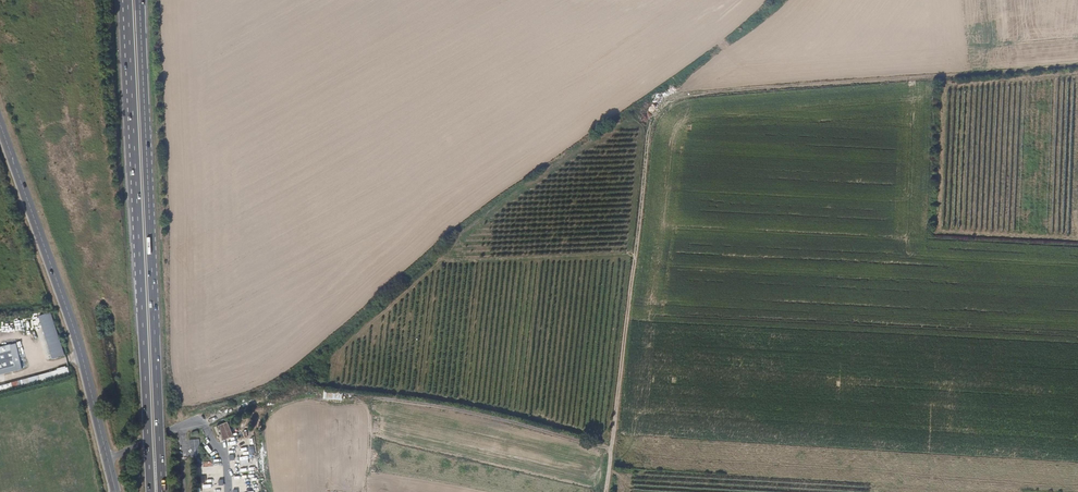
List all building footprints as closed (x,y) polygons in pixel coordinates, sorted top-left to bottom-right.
[(66,354),(50,312),(38,316),(54,359),(66,354)] [(17,341),(0,346),(0,373),(24,367),(17,341)] [(18,387),(77,372),(75,365),(0,385),(0,392),(18,387)] [(234,436),(227,421),(219,425),(223,440),(234,436)] [(200,440),(190,441),(192,457),(202,456),(200,440)] [(241,465),(250,463),(248,455),(240,457),(241,465)]
